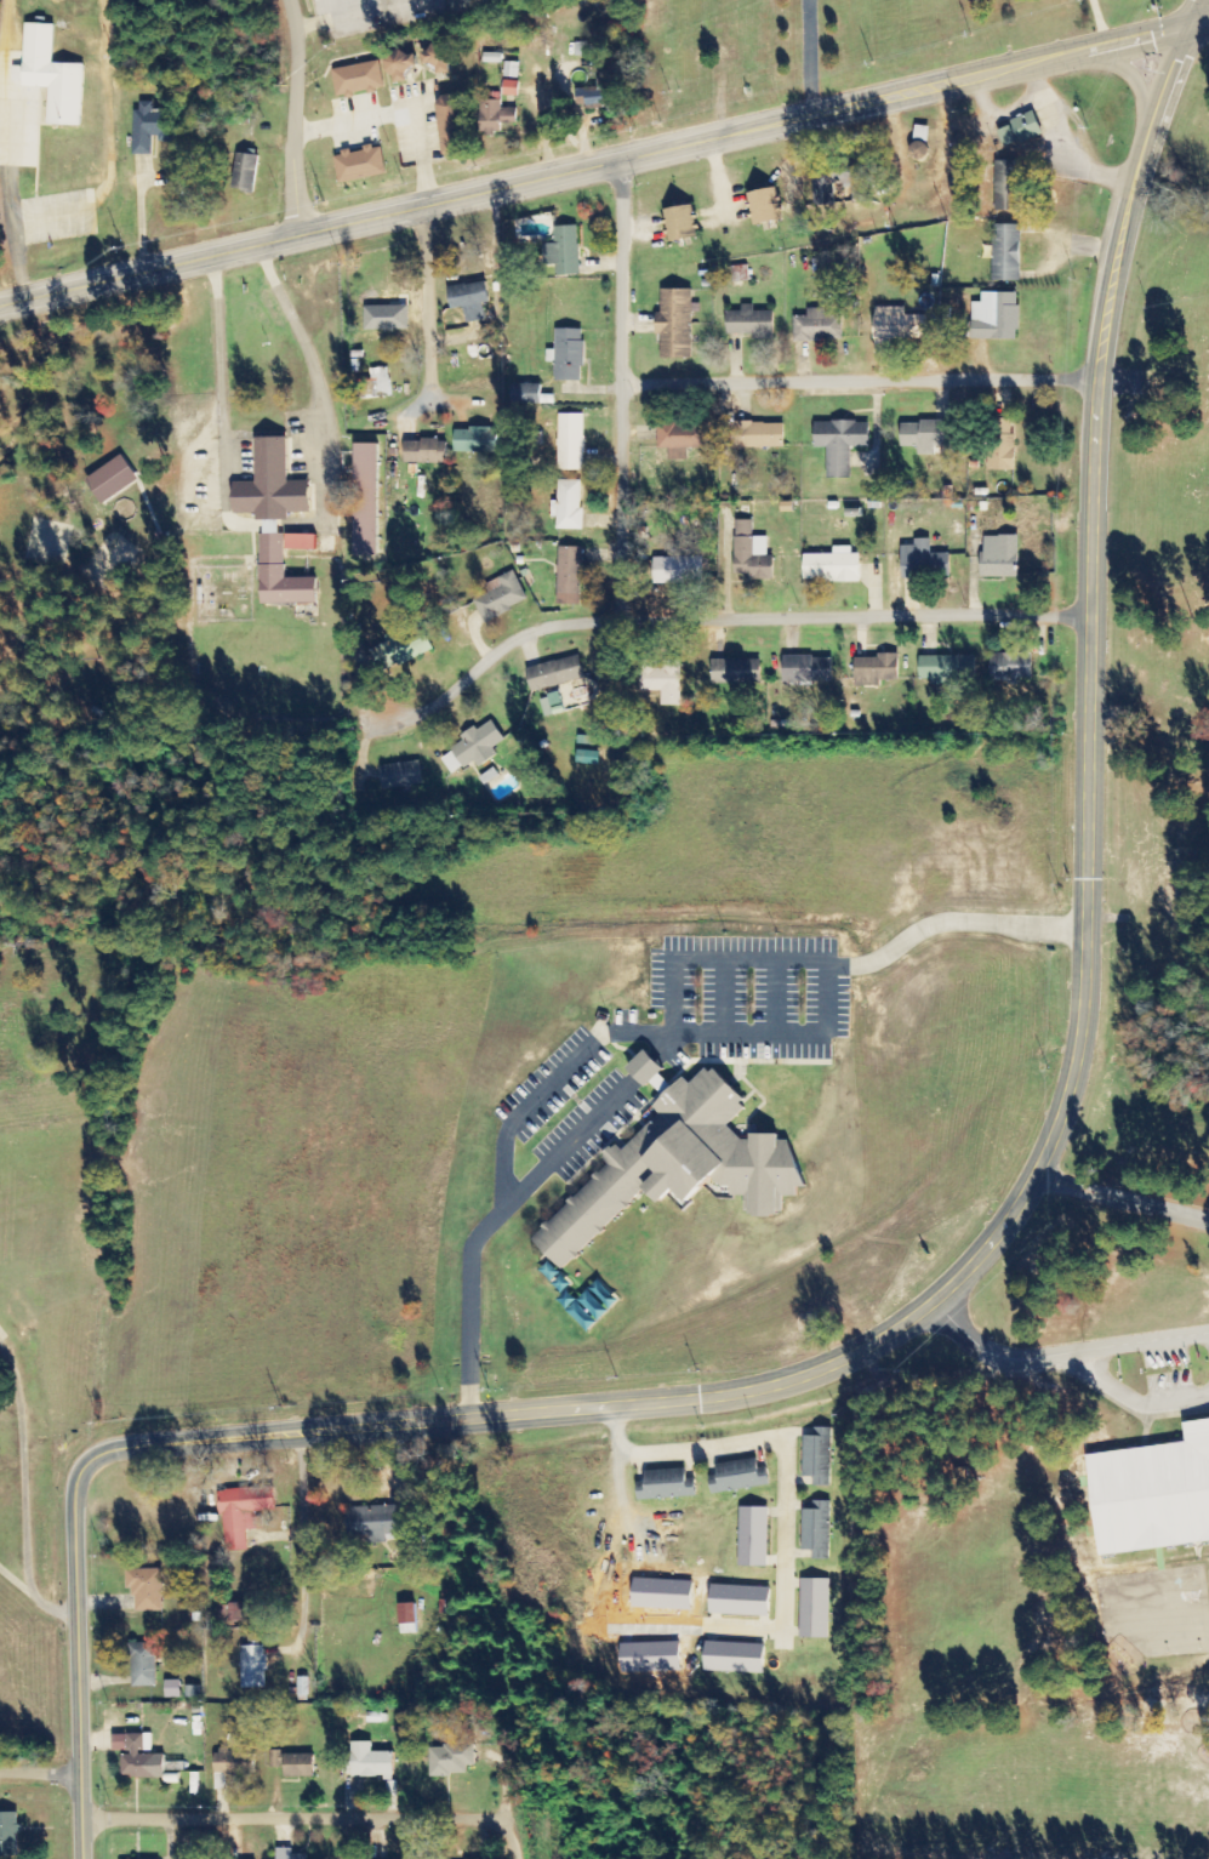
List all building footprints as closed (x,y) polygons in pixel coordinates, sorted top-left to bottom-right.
[(81,127),(83,65),(52,64),(54,25),(24,24),(23,67),(12,67),(11,86),(48,87),(47,126),(81,127)] [(595,41),(574,44),(576,57),(590,55),(590,51),(596,50),(595,41)] [(422,65),(447,74),(455,51),(430,42),(422,65)] [(483,64),(501,64),(502,54),(483,53),(483,64)] [(415,54),(388,55),(389,83),(407,82),(406,71),(416,70),(415,54)] [(384,88),(378,61),(331,70),(337,98),(384,88)] [(519,63),(504,63),(504,79),(519,79),(519,63)] [(518,97),(519,82),(503,81),(502,96),(518,97)] [(583,89),(587,111),(608,108),(605,86),(583,89)] [(443,160),(467,158),(462,95),(437,98),(443,160)] [(517,109),(501,109),(501,101),(480,101),(480,134),(502,134),(502,127),(517,128),(517,109)] [(135,156),(155,156),(154,143),(172,142),(172,111),(152,112),(152,103),(134,103),(135,156)] [(1042,132),(1033,112),(996,130),(1005,149),(1042,132)] [(382,147),(335,155),(340,184),(387,176),(382,147)] [(258,156),(236,154),(233,190),(254,193),(258,156)] [(1020,162),(995,162),(995,211),(1020,211),(1020,162)] [(780,208),(777,189),(748,193),(752,226),(783,222),(781,208),(780,208)] [(669,243),(698,237),(692,206),(663,211),(669,243)] [(1020,282),(1021,226),(993,225),(992,281),(1020,282)] [(580,276),(577,226),(554,227),(555,244),(543,245),(544,265),(556,265),(557,277),(580,276)] [(448,289),(452,310),(464,308),(467,324),(486,320),(483,305),(491,303),(486,282),(448,289)] [(692,290),(661,290),(661,316),(656,316),(656,336),(661,336),(661,359),(692,359),(693,312),(700,312),(700,304),(692,304),(692,290)] [(1018,341),(1019,293),(982,293),(981,303),(972,303),(971,340),(1018,341)] [(774,312),(754,312),(754,305),(742,305),(742,313),(727,312),(727,336),(773,337),(774,312)] [(408,307),(366,306),(366,330),(408,331),(408,307)] [(929,340),(929,316),(905,316),(905,308),(874,308),(874,340),(929,340)] [(826,309),(808,309),(807,317),(794,317),(794,341),(843,342),(843,317),(826,316),(826,309)] [(584,330),(556,330),(555,382),(583,382),(584,330)] [(372,381),(358,383),(360,400),(391,396),(388,368),(371,370),(372,381)] [(541,385),(520,386),(521,404),(542,403),(541,385)] [(584,415),(558,415),(559,472),(585,472),(584,415)] [(1014,472),(1014,419),(991,419),(990,471),(1014,472)] [(869,449),(869,423),(815,422),(814,448),(828,448),(827,479),(851,479),(851,448),(869,449)] [(901,447),(917,447),(918,456),(935,455),(935,447),(950,447),(949,422),(901,423),(901,447)] [(784,449),(784,424),(736,424),(735,449),(784,449)] [(658,449),(669,450),(669,461),(687,461),(688,449),(707,449),(707,426),(659,425),(658,449)] [(498,431),(455,429),(455,452),(497,454),(498,431)] [(255,439),(256,483),(233,483),(234,515),(256,514),(256,521),(288,521),(288,514),(310,513),(309,482),(288,482),(287,438),(255,439)] [(404,463),(446,465),(447,442),(405,441),(404,463)] [(354,556),(377,557),(379,445),(356,444),(354,556)] [(138,480),(122,456),(84,481),(101,505),(138,480)] [(558,502),(552,502),(551,518),(557,518),(557,530),(582,531),(583,481),(558,480),(558,502)] [(735,575),(748,575),(749,580),(774,580),(773,556),(768,556),(767,537),(753,537),(752,521),(734,521),(735,575)] [(317,605),(317,579),(285,579),(285,535),(261,535),(261,605),(317,605)] [(316,551),(316,536),(286,535),(285,551),(316,551)] [(1018,536),(982,537),(982,579),(1019,578),(1018,536)] [(901,546),(902,578),(950,577),(949,554),(931,554),(931,540),(914,540),(914,546),(901,546)] [(582,548),(559,547),(557,605),(581,606),(582,548)] [(804,555),(804,583),(861,582),(860,554),(852,555),(852,547),(833,547),(833,555),(804,555)] [(703,557),(665,558),(665,552),(653,552),(654,584),(703,584),(703,557)] [(484,623),(528,602),(514,571),(485,585),(489,593),(473,601),(484,623)] [(433,654),(428,637),(403,645),(402,640),(372,649),(379,671),(433,654)] [(1032,654),(990,654),(991,681),(1032,681),(1032,654)] [(585,678),(578,655),(526,671),(532,694),(585,678)] [(783,683),(833,682),(832,657),(783,658),(783,683)] [(856,658),(856,688),(881,687),(881,682),(898,681),(898,657),(856,658)] [(920,657),(920,680),(931,680),(931,682),(976,682),(976,657),(920,657)] [(712,661),(713,685),(759,684),(759,659),(712,661)] [(681,668),(642,667),(641,692),(661,692),(661,707),(680,707),(681,668)] [(505,741),(491,719),(461,739),(464,743),(441,759),(452,776),(474,762),(479,768),(498,756),(493,749),(505,741)] [(601,753),(578,751),(577,764),(600,766),(601,753)] [(423,787),(420,762),(380,767),(383,792),(423,787)] [(664,1069),(645,1050),(627,1068),(646,1087),(650,1083),(660,1093),(669,1084),(659,1074),(664,1069)] [(684,1076),(652,1107),(658,1114),(623,1151),(616,1145),(614,1147),(611,1145),(603,1153),(605,1154),(601,1158),(608,1164),(600,1173),(598,1170),(591,1176),(593,1179),(575,1197),(571,1194),(564,1202),(568,1204),(549,1221),(547,1219),(540,1226),(542,1228),(531,1239),(561,1271),(572,1260),(575,1261),(580,1256),(577,1254),(598,1234),(600,1236),(605,1231),(603,1228),(623,1208),(626,1210),(631,1205),(628,1203),(644,1187),(658,1203),(672,1190),(684,1202),(711,1176),(722,1186),(730,1186),(730,1196),(745,1196),(745,1210),(751,1210),(751,1214),(754,1214),(754,1218),(772,1218),(772,1215),(777,1215),(777,1211),(782,1211),(783,1197),(797,1197),(797,1187),(805,1187),(787,1140),(777,1140),(777,1134),(749,1134),(749,1140),(741,1140),(728,1127),(746,1108),(741,1104),(746,1100),(714,1068),(711,1073),(706,1068),(691,1083),(684,1076)] [(586,1331),(618,1298),(598,1279),(583,1295),(581,1294),(575,1299),(567,1292),(557,1302),(586,1331)] [(1101,1555),(1208,1540),(1208,1419),(1186,1422),(1188,1442),(1088,1456),(1101,1555)] [(803,1477),(814,1477),(814,1486),(831,1486),(832,1428),(814,1428),(814,1436),(804,1436),(803,1477)] [(767,1467),(759,1468),(757,1458),(716,1464),(718,1476),(710,1477),(712,1494),(769,1486),(767,1467)] [(645,1471),(646,1484),(637,1484),(638,1500),(696,1498),(695,1479),(687,1479),(686,1469),(645,1471)] [(247,1550),(246,1530),(261,1529),(260,1512),(275,1511),(274,1488),(220,1491),(223,1552),(247,1550)] [(830,1502),(813,1501),(813,1510),(803,1510),(802,1550),(813,1551),(813,1560),(830,1560),(830,1502)] [(403,1534),(402,1506),(346,1508),(347,1536),(369,1536),(369,1543),(387,1543),(386,1535),(403,1534)] [(767,1568),(769,1508),(740,1507),(739,1567),(767,1568)] [(162,1569),(126,1570),(127,1589),(134,1589),(135,1612),(163,1611),(162,1569)] [(830,1580),(801,1579),(800,1638),(829,1639),(830,1580)] [(710,1614),(769,1617),(770,1588),(711,1586),(710,1614)] [(230,1621),(257,1621),(257,1604),(231,1603),(230,1621)] [(400,1634),(417,1634),(415,1604),(399,1604),(400,1634)] [(764,1674),(765,1644),(706,1642),(705,1672),(764,1674)] [(156,1687),(155,1643),(130,1644),(131,1687),(156,1687)] [(266,1646),(241,1647),(242,1689),(267,1688),(266,1646)] [(181,1681),(166,1681),(166,1699),(181,1699),(181,1681)] [(158,1778),(158,1754),(148,1754),(148,1745),(151,1745),(151,1735),(113,1735),(113,1753),(122,1753),(122,1778),(158,1778)] [(394,1752),(372,1753),(372,1742),(352,1743),(352,1778),(394,1778),(394,1752)] [(476,1766),(475,1745),(430,1746),(431,1776),(467,1775),(467,1766),(476,1766)] [(254,1751),(216,1752),(216,1777),(255,1776),(254,1751)] [(272,1754),(273,1769),(284,1769),(284,1778),(314,1777),(313,1753),(272,1754)]
